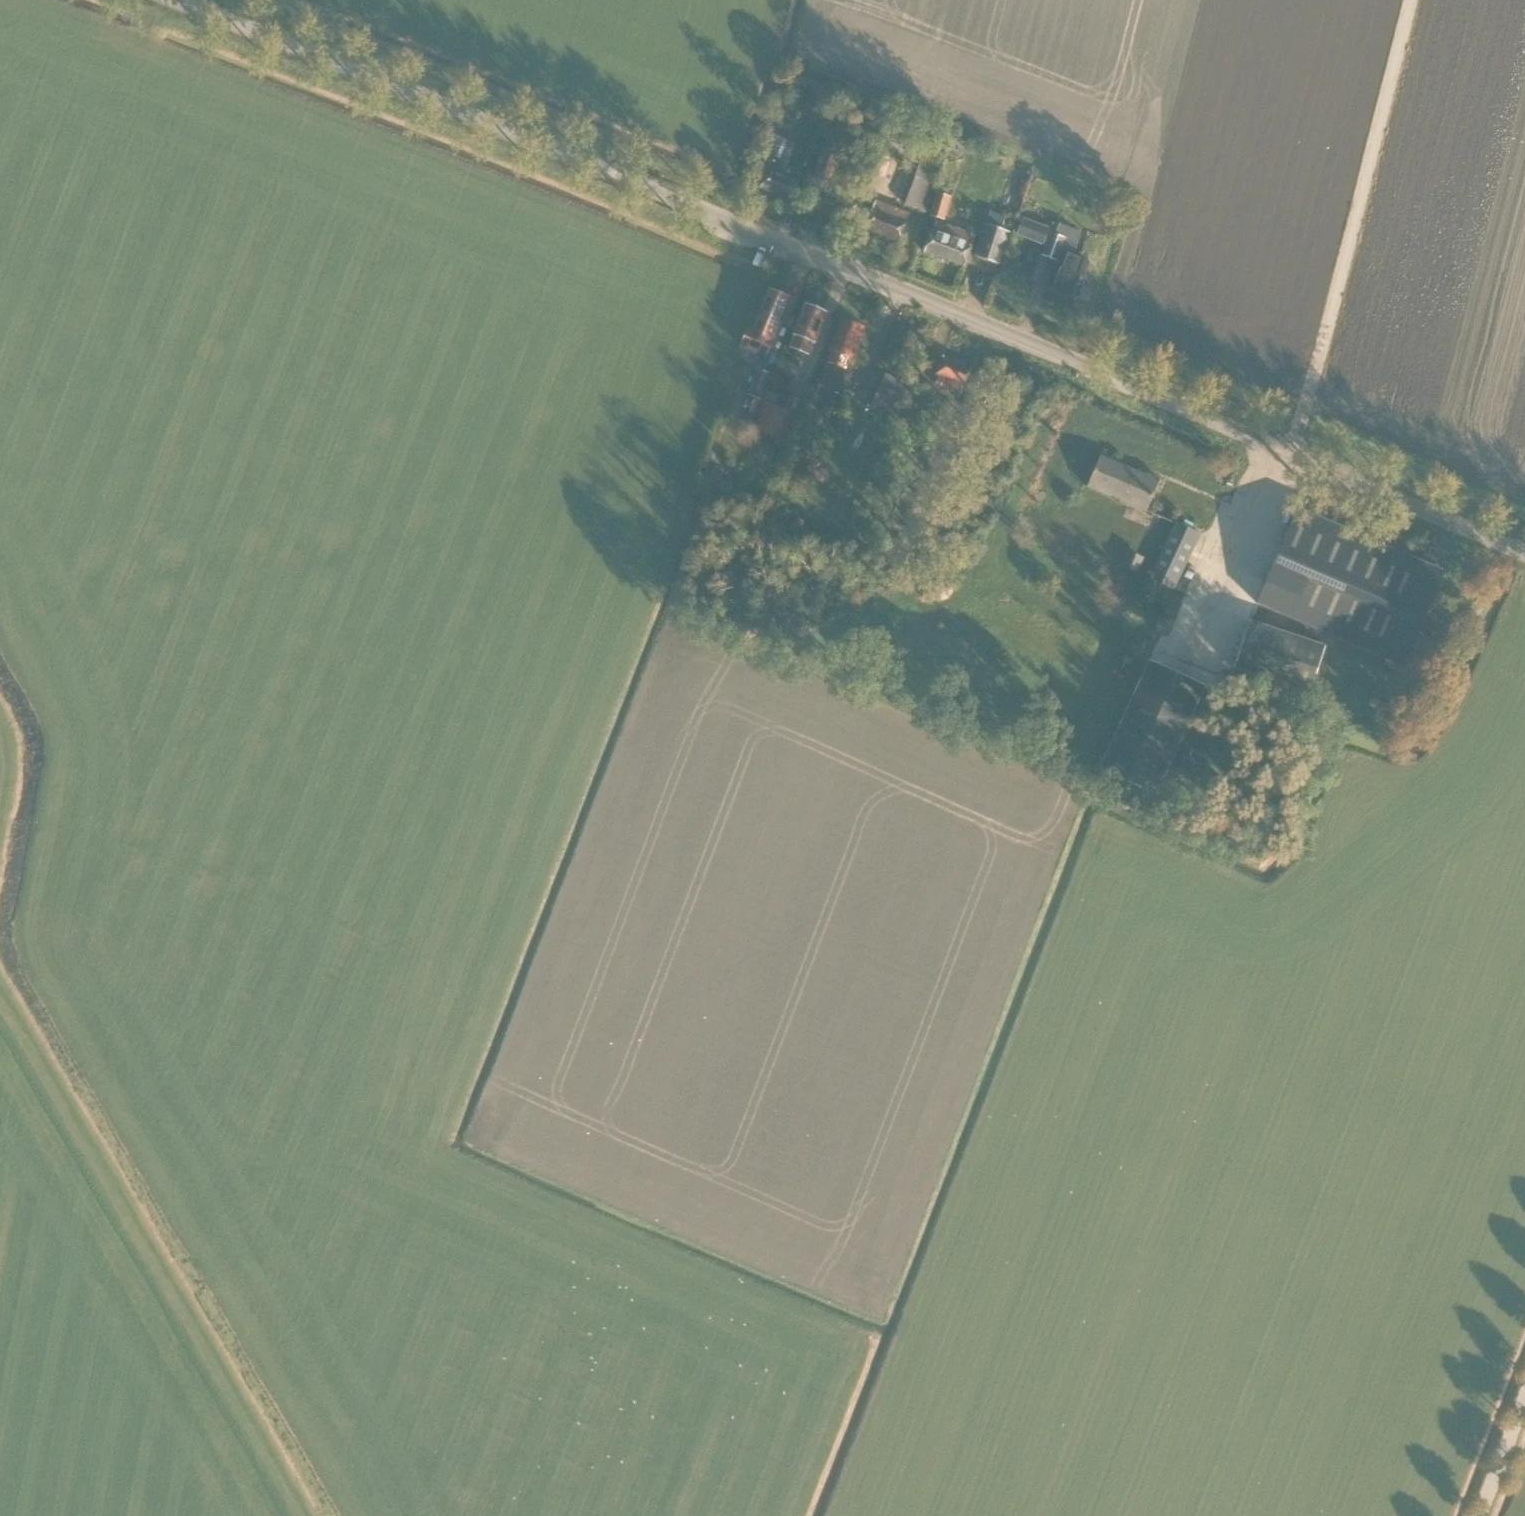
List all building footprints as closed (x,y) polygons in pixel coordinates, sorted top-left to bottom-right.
[(876,124),(891,130),(883,150),(921,164),(905,204),(927,212),(942,173),(938,172),(949,144),(879,117),(876,124)] [(797,171),(798,169),(788,165),(796,144),(774,136),(766,157),(771,159),(760,188),(792,200),(802,173),(797,171)] [(852,223),(861,197),(833,186),(844,152),(824,145),(813,176),(814,176),(810,188),(817,190),(810,207),(852,223)] [(952,196),(937,192),(930,216),(945,220),(952,196)] [(899,241),(910,213),(877,200),(866,229),(899,241)] [(1043,242),(1049,229),(1024,220),(1019,233),(1043,242)] [(964,265),(975,235),(936,221),(925,251),(964,265)] [(986,224),(975,256),(1001,265),(1012,233),(986,224)] [(1086,277),(1084,276),(1090,262),(1063,251),(1067,238),(1050,232),(1042,254),(1059,261),(1057,266),(1056,266),(1051,279),(1050,278),(1043,297),(1074,308),(1086,277)] [(777,327),(789,296),(771,289),(759,320),(755,330),(749,327),(741,345),(766,355),(773,337),(777,327)] [(814,342),(826,311),(808,304),(796,335),(797,335),(792,346),(809,353),(813,342),(814,342)] [(851,357),(863,326),(845,319),(833,350),(834,350),(829,361),(846,368),(850,357),(851,357)] [(961,393),(972,366),(943,355),(935,374),(939,375),(936,383),(961,393)] [(845,374),(825,366),(809,407),(829,415),(845,374)] [(772,374),(757,367),(746,394),(756,398),(748,417),(753,419),(772,374)] [(922,428),(937,388),(919,381),(908,411),(913,413),(909,423),(922,428)] [(905,392),(883,382),(872,405),(894,415),(905,392)] [(796,414),(765,403),(755,429),(786,441),(796,414)] [(1086,490),(1142,513),(1156,479),(1101,455),(1086,490)] [(723,469),(711,466),(706,481),(718,485),(723,469)] [(1020,512),(1024,500),(1011,495),(1006,507),(1006,509),(1020,514),(1020,512)] [(1257,603),(1405,666),(1445,572),(1298,508),(1257,603)] [(1144,557),(1129,550),(1123,564),(1138,570),(1144,557)] [(1235,666),(1311,692),(1326,646),(1250,620),(1235,666)]
